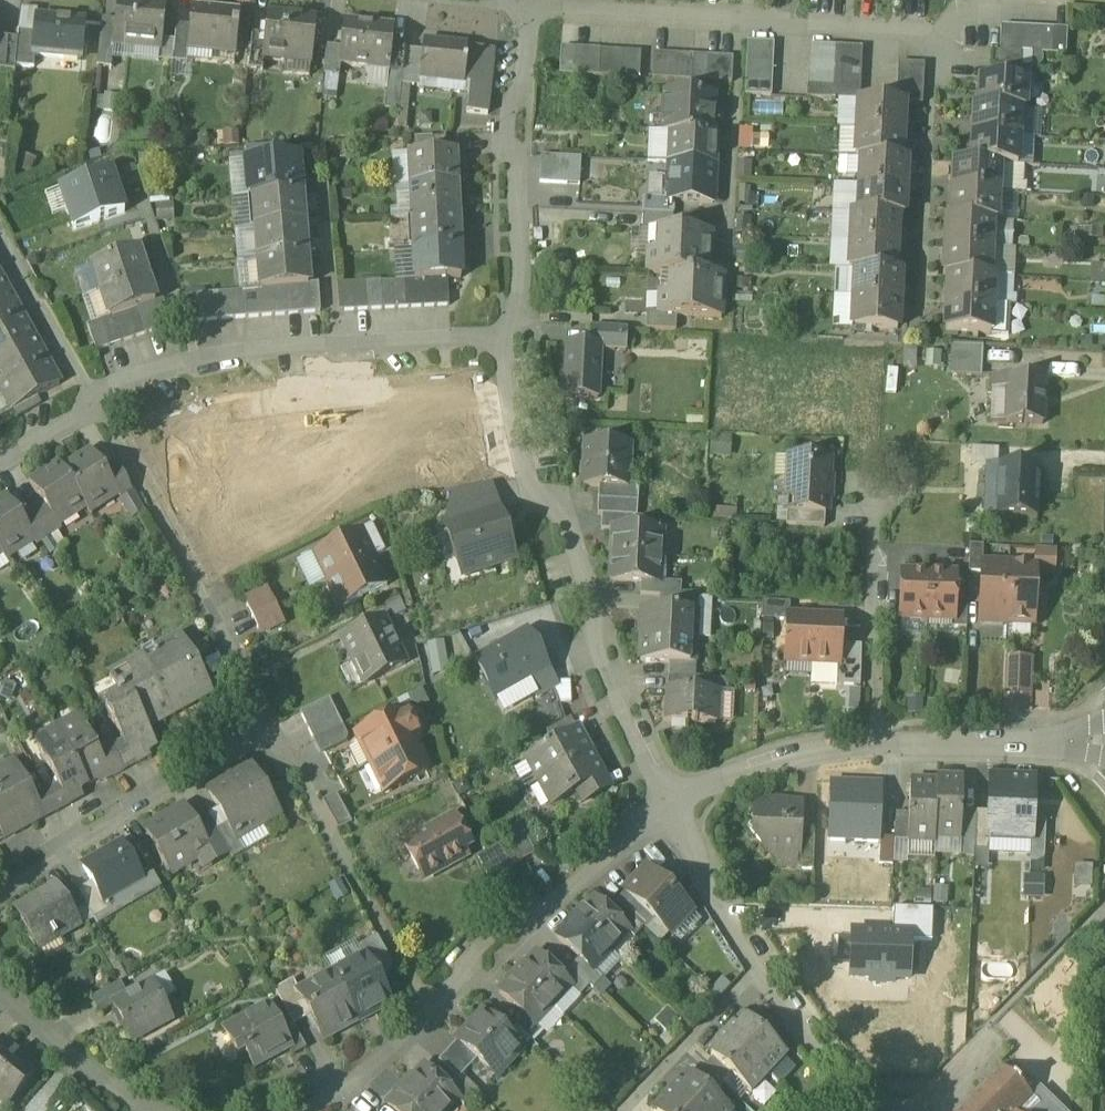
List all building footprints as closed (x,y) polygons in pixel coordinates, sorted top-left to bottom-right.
[(117,43),(160,47),(161,40),(164,5),(119,0),(116,22),(116,24),(119,24),(117,43)] [(188,48),(235,53),(235,50),(230,49),(231,33),(237,34),(238,29),(236,28),(237,14),(239,14),(239,12),(190,7),(188,26),(186,48),(188,48)] [(263,60),(283,62),(284,57),(311,60),(315,20),(266,15),(264,37),(262,60),(263,60)] [(77,61),(80,61),(83,23),(36,19),(36,22),(42,22),(41,34),(35,33),(33,57),(35,57),(63,60),(63,53),(78,55),(77,61)] [(97,68),(110,69),(111,59),(113,43),(117,43),(119,24),(116,24),(116,22),(102,20),(97,68)] [(388,72),(389,72),(391,49),(393,29),(343,23),(340,48),(338,65),(341,65),(368,68),(367,70),(388,72)] [(173,63),(186,64),(186,61),(188,48),(186,48),(188,26),(176,25),(174,41),(172,63),(173,63)] [(999,53),(1013,54),(1014,28),(1001,27),(999,53)] [(1027,28),(1014,28),(1013,54),(1022,54),(1026,55),(1027,28)] [(1040,29),(1027,28),(1026,55),(1039,55),(1041,29),(1040,29)] [(1054,30),(1041,29),(1039,55),(1052,56),(1054,30)] [(1067,30),(1054,30),(1052,56),(1066,57),(1067,30)] [(18,32),(17,41),(15,68),(34,70),(35,57),(33,57),(35,33),(18,32)] [(248,70),(262,72),(263,60),(262,60),(264,37),(251,36),(248,70)] [(15,68),(17,41),(0,39),(0,71),(14,73),(15,68)] [(174,41),(161,40),(160,47),(158,62),(172,63),(174,41)] [(113,43),(111,59),(158,64),(158,62),(160,47),(117,43),(113,43)] [(747,43),(746,56),(773,57),(773,44),(747,43)] [(438,82),(464,84),(466,64),(464,64),(466,48),(422,44),(422,52),(419,74),(421,75),(439,76),(438,82)] [(809,46),(808,59),(835,60),(835,47),(809,46)] [(324,76),(339,78),(341,65),(338,65),(340,48),(327,47),(324,76)] [(835,47),(835,60),(861,62),(862,49),(835,47)] [(186,61),(191,62),(234,66),(235,53),(188,48),(186,61)] [(493,51),(466,48),(464,64),(466,64),(464,84),(469,85),(466,115),(486,117),(493,51)] [(558,75),(572,76),(573,49),(560,48),(558,75)] [(422,52),(405,50),(391,49),(389,72),(388,72),(387,83),(401,84),(401,86),(420,88),(421,75),(419,74),(422,52)] [(586,50),(573,49),(572,76),(585,76),(586,50)] [(600,50),(586,50),(585,76),(598,77),(600,50)] [(640,53),(600,50),(598,77),(639,79),(640,53)] [(991,67),(1004,67),(1022,68),(1022,54),(1013,54),(999,53),(992,53),(991,67)] [(665,80),(666,55),(653,54),(652,80),(665,80)] [(679,81),(680,56),(666,55),(665,80),(679,81)] [(680,56),(679,81),(692,82),(693,56),(680,56)] [(692,82),(705,82),(706,57),(693,56),(692,82)] [(746,56),(746,69),(772,71),(773,58),(773,57),(746,56)] [(705,82),(718,83),(719,58),(706,57),(705,82)] [(733,58),(719,58),(718,83),(731,84),(733,58)] [(834,74),(835,60),(808,59),(808,73),(834,74)] [(835,60),(834,74),(861,75),(861,62),(835,60)] [(191,62),(186,61),(186,64),(173,63),(171,79),(189,80),(191,62)] [(897,77),(896,90),(896,99),(896,104),(904,104),(922,105),(923,92),(923,79),(924,65),(898,64),(897,77)] [(1031,68),(1022,68),(1004,67),(1003,81),(1026,82),(1030,83),(1031,68)] [(746,69),(745,83),(772,84),(772,71),(746,69)] [(833,87),(834,74),(808,73),(807,86),(833,87)] [(834,74),(833,87),(860,89),(861,75),(834,74)] [(980,80),(979,108),(1020,111),(1024,112),(1026,82),(1003,81),(980,80)] [(771,93),(772,84),(745,83),(745,91),(744,96),(771,97),(771,93)] [(833,100),(833,87),(807,86),(806,95),(806,99),(833,100)] [(860,97),(860,89),(833,87),(833,100),(837,101),(859,102),(860,97)] [(663,132),(671,132),(711,134),(713,96),(665,94),(663,114),(663,132)] [(94,97),(92,112),(116,114),(118,97),(104,95),(103,98),(94,97)] [(836,129),(839,129),(856,130),(858,102),(837,101),(836,129)] [(858,102),(856,130),(902,133),(904,104),(896,104),(858,102)] [(974,107),(973,136),(1018,139),(1020,111),(979,108),(974,107)] [(648,113),(647,131),(663,132),(663,114),(648,113)] [(751,148),(752,129),(739,128),(739,148),(751,148)] [(855,158),(856,130),(839,129),(837,157),(846,158),(855,158)] [(901,161),(902,133),(856,130),(855,158),(860,159),(901,161)] [(671,132),(663,132),(647,131),(646,162),(669,163),(671,132)] [(223,132),(223,149),(237,148),(237,132),(223,132)] [(715,135),(711,134),(671,132),(669,163),(714,165),(715,135)] [(973,136),(971,164),(999,167),(1017,168),(1018,139),(973,136)] [(284,145),(266,146),(267,160),(285,159),(284,145)] [(246,162),(267,160),(266,146),(245,147),(246,162)] [(410,156),(411,188),(456,186),(454,154),(410,156)] [(35,160),(22,155),(16,170),(30,175),(35,160)] [(541,157),(539,183),(579,185),(581,159),(541,157)] [(249,199),(253,198),(300,194),(297,158),(285,159),(267,160),(246,162),(249,199)] [(860,159),(855,158),(846,158),(845,178),(859,178),(860,159)] [(906,161),(901,161),(860,159),(859,178),(859,187),(905,189),(906,161)] [(231,200),(249,199),(246,162),(228,164),(231,200)] [(667,200),(667,201),(673,201),(712,203),(714,165),(669,163),(669,178),(667,200)] [(954,163),(953,192),(998,194),(999,167),(971,164),(954,163)] [(136,167),(123,172),(129,188),(142,184),(136,167)] [(110,173),(60,190),(67,211),(74,231),(124,214),(110,173)] [(669,178),(647,177),(647,199),(667,200),(669,178)] [(832,185),(831,213),(852,215),(857,215),(859,187),(832,185)] [(411,188),(412,219),(457,217),(456,186),(411,188)] [(903,217),(905,189),(859,187),(857,215),(898,217),(903,217)] [(67,211),(60,190),(45,194),(52,216),(67,211)] [(953,192),(951,219),(992,222),(996,223),(998,194),(953,192)] [(253,198),(256,229),(303,225),(300,194),(253,198)] [(249,199),(231,200),(233,231),(256,229),(253,198),(249,199)] [(643,199),(642,213),(673,215),(673,201),(667,201),(667,200),(647,199),(643,199)] [(172,205),(154,206),(156,225),(173,224),(172,205)] [(642,231),(656,232),(656,229),(673,230),(673,215),(642,213),(642,231)] [(850,243),(852,215),(831,213),(829,241),(850,243)] [(896,245),(898,217),(857,215),(852,215),(850,243),(896,245)] [(408,250),(413,250),(459,248),(457,217),(412,219),(413,235),(407,236),(408,250)] [(946,219),(945,247),(990,250),(992,222),(951,219),(946,219)] [(256,229),(259,260),(305,256),(303,225),(256,229)] [(114,233),(118,252),(141,247),(137,227),(114,233)] [(256,229),(233,231),(236,262),(259,260),(256,229)] [(661,273),(668,273),(710,275),(712,232),(673,230),(656,229),(656,232),(655,251),(648,250),(648,255),(647,272),(661,273)] [(629,254),(648,255),(648,250),(655,251),(656,232),(642,231),(630,231),(629,254)] [(849,271),(850,243),(829,241),(828,269),(833,269),(849,271)] [(895,273),(896,245),(850,243),(849,271),(855,271),(895,273)] [(943,276),(948,276),(989,277),(990,250),(945,247),(943,276)] [(460,279),(459,248),(413,250),(415,282),(421,281),(434,281),(447,280),(460,279)] [(91,268),(100,294),(146,278),(137,252),(91,268)] [(308,288),(305,256),(259,260),(261,292),(270,291),(283,290),(297,289),(308,288)] [(259,260),(236,262),(238,293),(244,293),(257,292),(261,292),(259,260)] [(1090,282),(1104,283),(1104,264),(1091,262),(1090,282)] [(100,294),(91,268),(73,274),(82,300),(100,294)] [(855,271),(849,271),(833,269),(831,297),(853,299),(855,271)] [(900,273),(895,273),(855,271),(853,299),(899,301),(900,273)] [(723,276),(710,275),(668,273),(666,293),(660,293),(659,314),(659,316),(676,317),(721,319),(721,307),(723,276)] [(948,276),(946,304),(992,306),(994,277),(989,277),(948,276)] [(155,305),(146,278),(100,294),(109,320),(112,319),(125,315),(137,311),(150,306),(155,305)] [(447,280),(434,281),(435,307),(448,307),(447,280)] [(409,309),(422,308),(421,281),(415,282),(407,282),(409,309)] [(422,308),(435,307),(434,281),(421,281),(422,308)] [(395,309),(409,309),(407,282),(394,283),(395,309)] [(369,311),(382,310),(381,283),(367,284),(369,311)] [(382,310),(395,309),(394,283),(381,283),(382,310)] [(339,313),(369,311),(367,284),(336,285),(339,313)] [(308,288),(297,289),(299,315),(320,314),(318,287),(308,288)] [(286,316),(299,315),(297,289),(283,290),(286,316)] [(272,318),(286,316),(283,290),(270,291),(272,318)] [(259,319),(272,318),(270,291),(261,292),(257,292),(259,319)] [(246,319),(259,319),(257,292),(244,293),(246,319)] [(233,320),(246,319),(244,293),(238,293),(230,294),(233,320)] [(656,312),(656,293),(641,293),(641,311),(656,312)] [(109,320),(100,294),(82,300),(81,300),(90,327),(99,323),(109,320)] [(219,322),(233,320),(230,294),(217,295),(219,322)] [(8,295),(0,300),(0,330),(20,318),(8,295)] [(190,324),(219,322),(217,295),(181,298),(190,324)] [(852,327),(853,299),(831,297),(830,331),(852,332),(852,327)] [(898,330),(899,301),(853,299),(852,327),(898,330)] [(155,305),(150,306),(158,331),(171,327),(162,302),(155,305)] [(991,335),(992,306),(946,304),(945,333),(991,335)] [(146,336),(158,331),(150,306),(137,311),(146,336)] [(133,340),(146,336),(137,311),(125,315),(133,340)] [(645,330),(676,332),(676,317),(659,316),(659,314),(646,313),(645,330)] [(121,344),(133,340),(125,315),(112,319),(121,344)] [(20,318),(0,330),(0,359),(33,341),(20,318)] [(108,349),(121,344),(112,319),(109,320),(99,323),(108,349)] [(95,353),(108,349),(99,323),(90,327),(87,328),(95,353)] [(600,352),(625,353),(626,330),(591,328),(590,346),(600,346),(600,352)] [(33,341),(0,359),(0,389),(46,364),(33,341)] [(564,399),(597,400),(600,352),(600,346),(590,346),(567,344),(564,399)] [(951,376),(981,378),(983,348),(952,346),(951,376)] [(59,387),(46,364),(0,389),(14,413),(59,387)] [(1006,424),(1042,426),(1045,380),(992,377),(992,392),(1008,393),(1006,424)] [(0,389),(0,420),(14,413),(0,389)] [(270,436),(172,439),(174,505),(272,502),(270,436)] [(599,489),(627,490),(627,488),(629,446),(585,444),(583,488),(599,489)] [(986,468),(997,469),(998,453),(967,452),(966,467),(986,468)] [(91,453),(62,472),(85,507),(89,513),(116,495),(118,494),(103,472),(91,453)] [(825,502),(828,503),(830,458),(790,456),(788,501),(797,501),(825,502)] [(116,495),(119,500),(131,492),(116,464),(103,472),(118,494),(116,495)] [(57,525),(85,507),(62,472),(58,466),(29,485),(42,504),(56,526),(57,525)] [(996,518),(1037,520),(1039,471),(997,469),(986,468),(985,487),(998,488),(996,518)] [(455,491),(465,521),(496,511),(488,485),(455,491)] [(998,488),(985,487),(983,518),(996,518),(998,488)] [(597,517),(601,517),(634,519),(637,519),(638,489),(627,488),(627,490),(599,489),(597,517)] [(0,504),(0,552),(1,553),(4,559),(32,541),(33,541),(19,519),(7,500),(0,504)] [(796,527),(824,528),(825,502),(797,501),(797,507),(796,527)] [(42,504),(31,511),(47,537),(60,529),(57,525),(56,526),(42,504)] [(786,526),(796,527),(797,507),(787,507),(786,526)] [(35,545),(47,537),(31,511),(19,519),(33,541),(32,541),(35,545)] [(451,525),(468,576),(513,561),(496,511),(465,521),(451,525)] [(634,532),(634,519),(601,517),(601,532),(613,533),(613,531),(634,532)] [(370,527),(359,532),(370,553),(379,549),(380,548),(370,527)] [(613,533),(612,557),(660,559),(662,534),(634,532),(613,531),(613,533)] [(373,560),(370,553),(359,532),(316,553),(322,566),(320,572),(325,583),(373,560)] [(246,551),(254,567),(266,561),(258,545),(246,551)] [(968,575),(981,575),(982,566),(982,548),(969,548),(968,575)] [(370,553),(373,560),(382,555),(379,549),(370,553)] [(1035,577),(1054,578),(1055,552),(1034,551),(1034,568),(1035,568),(1035,577)] [(659,584),(660,559),(612,557),(610,582),(641,584),(659,585),(659,584)] [(387,588),(373,560),(325,583),(331,594),(337,596),(343,609),(387,588)] [(980,624),(1006,625),(1008,567),(982,566),(981,575),(980,624)] [(1034,568),(1008,567),(1006,625),(1033,626),(1035,577),(1035,568),(1034,568)] [(900,620),(927,621),(928,575),(902,574),(900,620)] [(955,576),(928,575),(927,621),(952,622),(953,622),(954,602),(955,576)] [(659,598),(680,599),(681,585),(659,584),(659,585),(641,584),(640,597),(659,598)] [(246,608),(252,619),(276,607),(267,591),(250,599),(252,605),(246,608)] [(698,600),(680,599),(659,598),(658,611),(698,613),(698,600)] [(952,629),(966,630),(967,603),(954,602),(953,622),(952,622),(952,629)] [(761,621),(787,622),(788,617),(789,618),(789,604),(762,603),(761,621)] [(284,624),(276,607),(252,619),(257,631),(263,628),(266,633),(284,624)] [(642,610),(641,637),(696,640),(698,613),(658,611),(642,610)] [(785,664),(812,665),(814,619),(789,618),(788,617),(787,622),(785,664)] [(841,620),(814,619),(812,665),(837,666),(838,666),(839,647),(841,620)] [(363,684),(364,687),(406,666),(384,621),(342,642),(353,664),(357,662),(367,682),(363,684)] [(473,662),(493,697),(531,676),(534,681),(550,671),(527,631),(473,662)] [(695,666),(696,640),(641,637),(640,663),(669,665),(695,666)] [(442,640),(423,644),(431,678),(450,674),(442,640)] [(161,661),(148,669),(156,684),(170,677),(184,701),(191,697),(194,703),(210,694),(190,656),(186,658),(177,642),(157,653),(161,661)] [(836,687),(860,687),(861,647),(839,647),(838,666),(837,666),(836,687)] [(109,678),(116,690),(122,701),(105,711),(122,742),(137,734),(173,714),(170,709),(156,684),(148,669),(143,660),(109,678)] [(357,662),(353,664),(363,684),(367,682),(357,662)] [(1004,695),(1030,696),(1031,663),(1005,662),(1004,695)] [(669,665),(668,678),(695,679),(695,666),(669,665)] [(537,700),(552,691),(559,687),(556,682),(550,671),(534,681),(528,684),(537,700)] [(156,684),(170,709),(184,701),(170,677),(156,684)] [(708,680),(695,679),(668,678),(668,691),(708,693),(708,680)] [(569,680),(556,682),(559,687),(552,691),(558,703),(572,702),(569,680)] [(6,701),(13,689),(5,685),(0,694),(0,697),(6,701)] [(99,699),(105,711),(122,701),(116,690),(99,699)] [(666,722),(717,725),(718,694),(708,693),(668,691),(666,722)] [(300,714),(306,728),(336,713),(329,700),(300,714)] [(342,728),(336,713),(306,728),(313,742),(342,728)] [(355,737),(369,766),(413,744),(419,741),(404,713),(355,737)] [(78,716),(55,728),(59,736),(82,724),(78,716)] [(546,733),(552,745),(577,731),(570,720),(546,733)] [(82,724),(59,736),(85,783),(95,777),(98,782),(109,777),(110,776),(99,755),(82,724)] [(37,748),(59,736),(55,728),(33,740),(37,748)] [(347,738),(342,728),(313,742),(320,756),(346,743),(347,738)] [(524,760),(537,783),(591,753),(578,730),(577,731),(552,745),(524,760)] [(122,742),(111,748),(123,772),(150,757),(137,734),(122,742)] [(77,787),(85,783),(59,736),(37,748),(56,782),(66,800),(67,799),(80,792),(77,787)] [(427,773),(413,744),(369,766),(384,794),(427,773)] [(110,779),(123,772),(111,748),(99,755),(110,776),(109,777),(110,779)] [(604,776),(591,753),(537,783),(550,806),(575,792),(599,779),(604,776)] [(228,825),(236,840),(238,839),(279,815),(251,768),(209,793),(228,825)] [(3,837),(4,837),(26,825),(25,823),(42,813),(32,795),(28,787),(24,789),(12,769),(0,776),(0,814),(3,819),(0,821),(0,833),(3,837)] [(599,779),(575,792),(581,804),(605,791),(599,779)] [(936,779),(936,784),(935,838),(961,839),(962,812),(963,780),(936,779)] [(1034,781),(990,779),(989,814),(987,841),(988,841),(1031,843),(1032,820),(1034,781)] [(56,782),(44,788),(57,812),(70,805),(67,799),(66,800),(56,782)] [(828,842),(879,844),(879,840),(881,785),(830,783),(828,842)] [(935,843),(935,838),(936,784),(910,783),(909,815),(907,842),(934,842),(935,843)] [(45,818),(57,812),(44,788),(32,795),(42,813),(45,818)] [(322,802),(338,831),(352,825),(336,795),(322,802)] [(747,829),(775,859),(780,855),(797,856),(798,856),(799,831),(800,807),(755,805),(754,822),(747,829)] [(961,839),(974,840),(975,813),(962,812),(961,839)] [(153,848),(168,874),(194,858),(209,850),(195,824),(191,819),(186,822),(180,813),(149,831),(157,846),(153,848)] [(974,840),(973,852),(988,853),(988,841),(987,841),(989,814),(975,813),(974,840)] [(894,841),(907,842),(909,815),(895,814),(894,841)] [(209,850),(222,842),(216,832),(207,817),(195,824),(209,850)] [(404,846),(420,876),(439,866),(442,871),(465,858),(458,845),(465,841),(453,819),(404,846)] [(1044,873),(1046,820),(1032,820),(1031,843),(1031,855),(1030,873),(1044,873)] [(513,848),(521,863),(536,855),(519,824),(504,832),(513,848)] [(228,825),(216,832),(222,842),(230,857),(233,860),(246,853),(238,839),(236,840),(228,825)] [(145,833),(153,848),(157,846),(149,831),(145,833)] [(797,871),(813,872),(815,832),(799,831),(798,856),(797,856),(797,871)] [(960,857),(961,839),(935,838),(935,843),(934,842),(933,856),(960,857)] [(961,839),(960,857),(973,858),(973,852),(974,840),(961,839)] [(894,841),(879,840),(879,844),(878,868),(893,869),(893,865),(894,841)] [(458,845),(465,858),(473,854),(465,841),(458,845)] [(907,860),(907,842),(894,841),(893,865),(907,865),(907,860)] [(1031,855),(1031,843),(988,841),(988,853),(1031,855)] [(209,850),(194,858),(203,873),(230,857),(222,842),(209,850)] [(933,856),(934,842),(907,842),(907,860),(933,861),(933,856)] [(92,883),(103,903),(141,881),(120,845),(83,867),(92,883)] [(473,860),(486,883),(511,869),(503,853),(498,846),(487,852),(473,860)] [(503,853),(511,869),(521,863),(513,848),(503,853)] [(988,869),(988,853),(973,852),(973,858),(973,868),(988,869)] [(439,866),(420,876),(423,882),(442,871),(439,866)] [(655,921),(669,934),(690,912),(647,870),(625,893),(655,921)] [(109,912),(94,921),(97,927),(162,889),(153,873),(141,881),(103,903),(109,912)] [(1045,878),(1023,877),(1022,899),(1044,900),(1045,878)] [(71,914),(85,906),(77,892),(72,883),(58,892),(71,914)] [(92,883),(77,892),(85,906),(94,921),(109,912),(103,903),(92,883)] [(16,912),(38,949),(40,948),(39,945),(51,938),(53,941),(78,926),(71,914),(58,892),(56,888),(54,889),(56,892),(38,903),(36,900),(16,912)] [(616,903),(625,911),(644,929),(645,931),(660,944),(669,934),(655,921),(625,893),(616,903)] [(594,900),(576,919),(611,952),(628,934),(629,933),(616,921),(594,900)] [(910,936),(910,941),(932,942),(933,910),(893,909),(892,935),(910,936)] [(634,940),(644,929),(625,911),(616,921),(629,933),(628,934),(634,940)] [(690,912),(669,934),(679,943),(700,921),(690,912)] [(593,970),(611,952),(576,919),(558,939),(579,959),(592,971),(593,970)] [(893,980),(908,980),(910,941),(910,936),(892,935),(852,934),(851,978),(870,979),(870,983),(892,984),(893,980)] [(366,960),(378,981),(395,971),(377,938),(358,949),(365,961),(366,960)] [(536,955),(518,974),(552,1007),(570,988),(570,987),(561,979),(536,955)] [(579,959),(570,969),(590,987),(593,990),(603,979),(593,970),(592,971),(579,959)] [(365,961),(332,979),(357,1023),(390,1004),(378,981),(366,960),(365,961)] [(579,998),(590,987),(570,969),(561,979),(570,987),(570,988),(579,998)] [(535,1025),(552,1007),(518,974),(499,993),(521,1014),(534,1026),(535,1025)] [(324,1041),(357,1023),(332,979),(331,976),(300,993),(298,994),(311,1017),(324,1041)] [(274,992),(289,1019),(278,1025),(291,1049),(290,1050),(294,1057),(306,1050),(293,1027),(311,1017),(298,994),(300,993),(293,982),(274,992)] [(91,999),(99,1014),(113,1006),(112,1005),(128,996),(120,983),(91,999)] [(131,1040),(132,1042),(171,1020),(151,983),(128,996),(112,1005),(113,1006),(123,1025),(125,1024),(133,1039),(131,1040)] [(246,1052),(255,1068),(272,1058),(273,1059),(290,1050),(291,1049),(278,1025),(268,1007),(224,1031),(238,1057),(246,1052)] [(749,1021),(769,1039),(778,1029),(758,1011),(749,1021)] [(512,1023),(531,1042),(541,1031),(535,1025),(534,1026),(521,1014),(512,1023)] [(742,1014),(729,1028),(734,1033),(747,1019),(742,1014)] [(477,1061),(487,1071),(497,1060),(506,1069),(522,1051),(485,1016),(470,1032),(467,1029),(455,1041),(457,1042),(477,1061)] [(729,1028),(725,1033),(769,1076),(785,1060),(787,1057),(769,1039),(749,1021),(747,1019),(734,1033),(729,1028)] [(751,1095),(769,1076),(725,1033),(719,1039),(724,1044),(710,1057),(712,1059),(731,1077),(751,1095)] [(706,1053),(710,1057),(724,1044),(719,1039),(706,1053)] [(3,1040),(1,1043),(18,1057),(20,1055),(3,1040)] [(457,1102),(464,1108),(474,1097),(458,1082),(477,1061),(457,1042),(438,1063),(454,1079),(445,1088),(458,1101),(457,1102)] [(9,1106),(38,1071),(20,1055),(18,1057),(1,1043),(0,1043),(0,1098),(9,1106)] [(712,1059),(703,1068),(694,1078),(714,1096),(723,1086),(731,1077),(712,1059)] [(497,1060),(487,1071),(496,1079),(506,1069),(497,1060)] [(785,1060),(769,1076),(781,1086),(796,1070),(785,1060)] [(1007,1076),(1025,1092),(1033,1084),(1016,1067),(1007,1076)] [(405,1087),(430,1110),(448,1110),(457,1102),(458,1101),(445,1088),(424,1068),(405,1087)] [(1020,1110),(1031,1099),(1025,1092),(1007,1076),(1001,1069),(961,1110),(1019,1110),(1020,1110)] [(688,1071),(675,1085),(680,1090),(693,1076),(688,1071)] [(669,1091),(690,1110),(730,1110),(714,1096),(694,1078),(693,1076),(680,1090),(675,1085),(669,1091)] [(405,1087),(387,1107),(392,1110),(430,1110),(405,1087)] [(1040,1090),(1031,1099),(1020,1110),(1021,1110),(1038,1110),(1041,1108),(1044,1110),(1061,1110),(1040,1090)] [(669,1091),(664,1097),(669,1102),(660,1110),(690,1110),(669,1091)] [(652,1110),(660,1110),(669,1102),(664,1097),(651,1110),(652,1110)] [(6,1109),(9,1106),(0,1098),(0,1104),(6,1109)]
